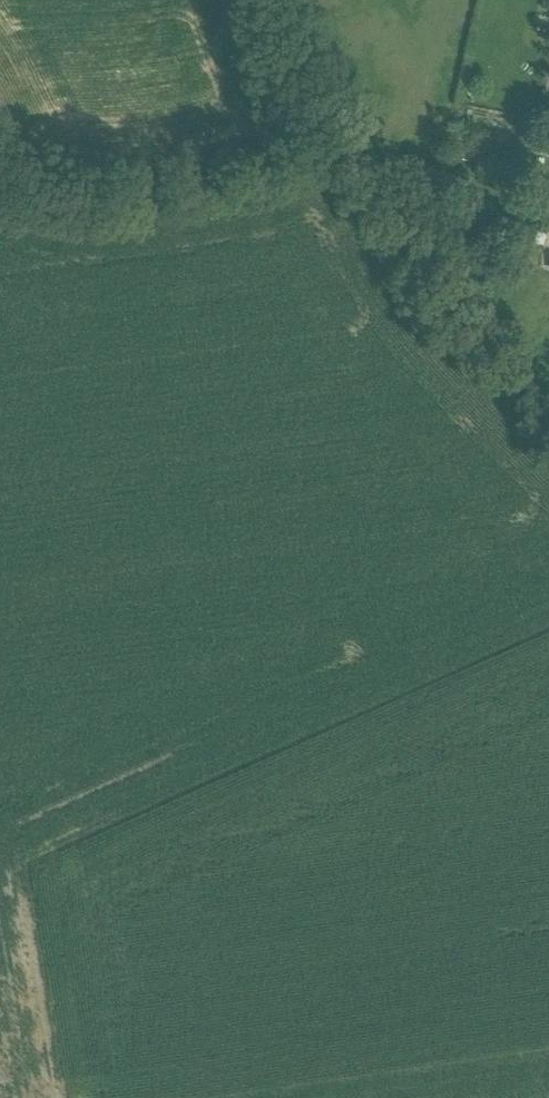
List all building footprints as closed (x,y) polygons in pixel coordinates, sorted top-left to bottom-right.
[(531,123),(527,144),(548,148),(548,126),(531,123)]
